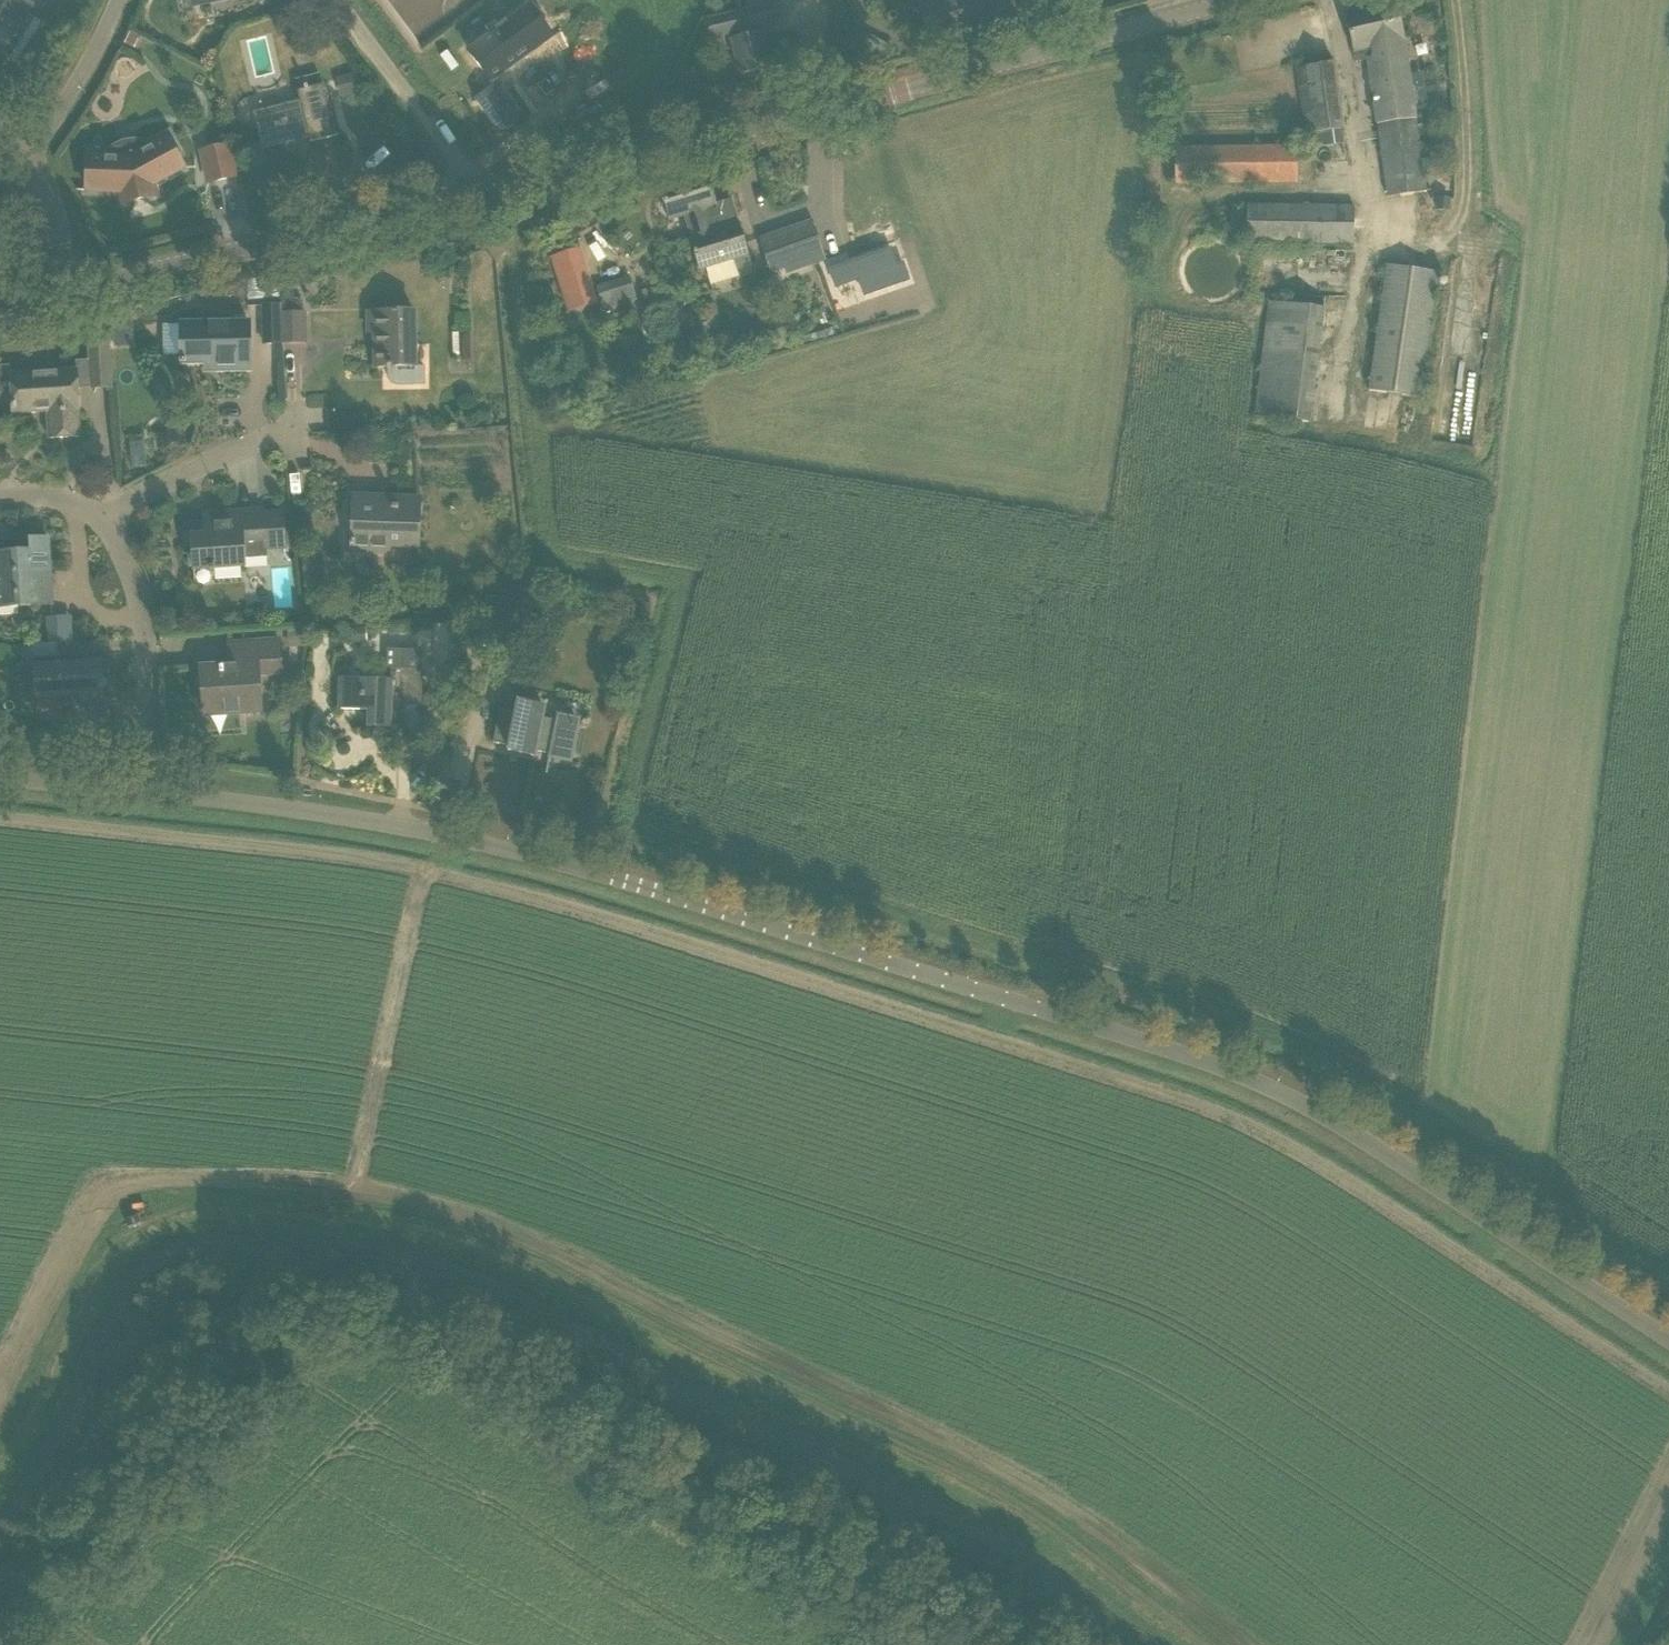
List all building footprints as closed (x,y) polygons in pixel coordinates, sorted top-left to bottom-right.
[(36,0),(3,0),(27,15),(36,0)] [(468,0),(435,0),(420,9),(428,24),(468,0)] [(733,39),(741,74),(770,67),(762,33),(765,32),(764,26),(781,21),(776,0),(746,0),(748,7),(707,18),(711,39),(727,35),(729,40),(733,39)] [(1388,196),(1426,191),(1404,39),(1396,1),(1344,13),(1353,51),(1354,51),(1356,62),(1368,59),(1388,196)] [(527,7),(468,51),(490,81),(549,38),(527,7)] [(17,30),(0,20),(0,58),(17,30)] [(135,48),(140,36),(140,35),(130,31),(125,44),(135,48)] [(1308,148),(1334,144),(1343,143),(1341,129),(1332,62),(1297,67),(1308,148)] [(322,85),(319,73),(295,79),(300,100),(253,112),(262,148),(263,148),(295,140),(294,137),(308,133),(310,142),(337,136),(324,84),(322,85)] [(343,77),(347,94),(360,91),(355,73),(343,77)] [(495,84),(475,98),(500,134),(520,119),(495,84)] [(183,168),(177,157),(183,154),(169,130),(148,141),(145,140),(141,139),(137,139),(133,139),(129,139),(126,140),(122,141),(118,142),(115,144),(112,146),(109,148),(106,151),(89,150),(88,190),(121,191),(123,202),(156,194),(153,184),(183,168)] [(228,146),(202,152),(209,182),(235,176),(228,146)] [(1175,182),(1298,181),(1297,147),(1174,148),(1175,182)] [(695,235),(713,230),(706,208),(717,205),(716,203),(707,172),(659,187),(669,219),(689,214),(695,235)] [(1437,209),(1449,210),(1450,199),(1438,198),(1437,209)] [(706,208),(713,230),(695,235),(690,237),(699,269),(733,259),(736,268),(751,264),(739,222),(731,199),(716,203),(717,205),(706,208)] [(1354,242),(1354,206),(1247,205),(1246,241),(1354,242)] [(759,239),(766,260),(773,279),(828,261),(813,219),(759,239)] [(493,243),(490,230),(474,234),(477,247),(493,243)] [(872,246),(829,262),(834,278),(841,276),(847,293),(907,271),(901,254),(878,262),(872,246)] [(550,258),(568,312),(598,302),(581,248),(550,258)] [(1420,397),(1438,272),(1387,264),(1369,390),(1420,397)] [(630,277),(596,287),(602,309),(637,298),(630,277)] [(281,313),(280,298),(280,305),(262,305),(263,343),(282,343),(281,343),(281,313)] [(305,312),(303,312),(302,298),(280,298),(281,313),(281,343),(282,343),(306,342),(305,312)] [(1309,422),(1323,308),(1271,302),(1257,416),(1309,422)] [(424,366),(415,366),(414,311),(369,312),(369,332),(378,332),(378,367),(387,367),(387,374),(388,376),(388,378),(389,380),(390,381),(391,382),(393,383),(395,384),(396,384),(398,384),(425,384),(424,366)] [(133,321),(132,313),(113,314),(113,322),(133,321)] [(181,323),(181,363),(208,363),(208,362),(218,362),(218,370),(250,369),(250,322),(181,323)] [(91,388),(112,386),(109,342),(88,343),(91,388)] [(77,369),(10,373),(13,413),(47,411),(49,438),(80,436),(78,409),(80,409),(77,369)] [(420,543),(421,496),(353,495),(351,551),(389,553),(390,542),(420,543)] [(192,545),(194,568),(245,565),(244,555),(264,553),(265,551),(263,531),(285,530),(284,511),(262,512),(262,510),(204,513),(204,522),(184,523),(186,545),(192,545)] [(52,603),(52,584),(50,537),(0,541),(0,607),(52,603)] [(325,580),(322,549),(303,551),(306,582),(325,580)] [(71,613),(50,614),(50,605),(38,605),(40,638),(72,636),(71,613)] [(363,642),(367,637),(366,627),(350,628),(351,643),(363,642)] [(238,713),(261,712),(258,674),(281,673),(279,640),(229,643),(231,664),(201,667),(204,716),(205,716),(205,709),(238,707),(238,713)] [(34,658),(33,644),(21,645),(22,659),(34,658)] [(421,707),(423,649),(387,648),(387,668),(391,668),(391,681),(341,679),(340,708),(369,710),(368,726),(404,727),(405,706),(421,707)] [(74,694),(75,718),(106,715),(101,662),(34,667),(36,696),(74,694)] [(534,756),(534,754),(535,750),(551,754),(553,742),(570,746),(574,729),(576,717),(570,716),(558,714),(557,720),(542,717),(544,705),(516,700),(514,712),(500,709),(493,742),(509,745),(508,750),(534,756)]
